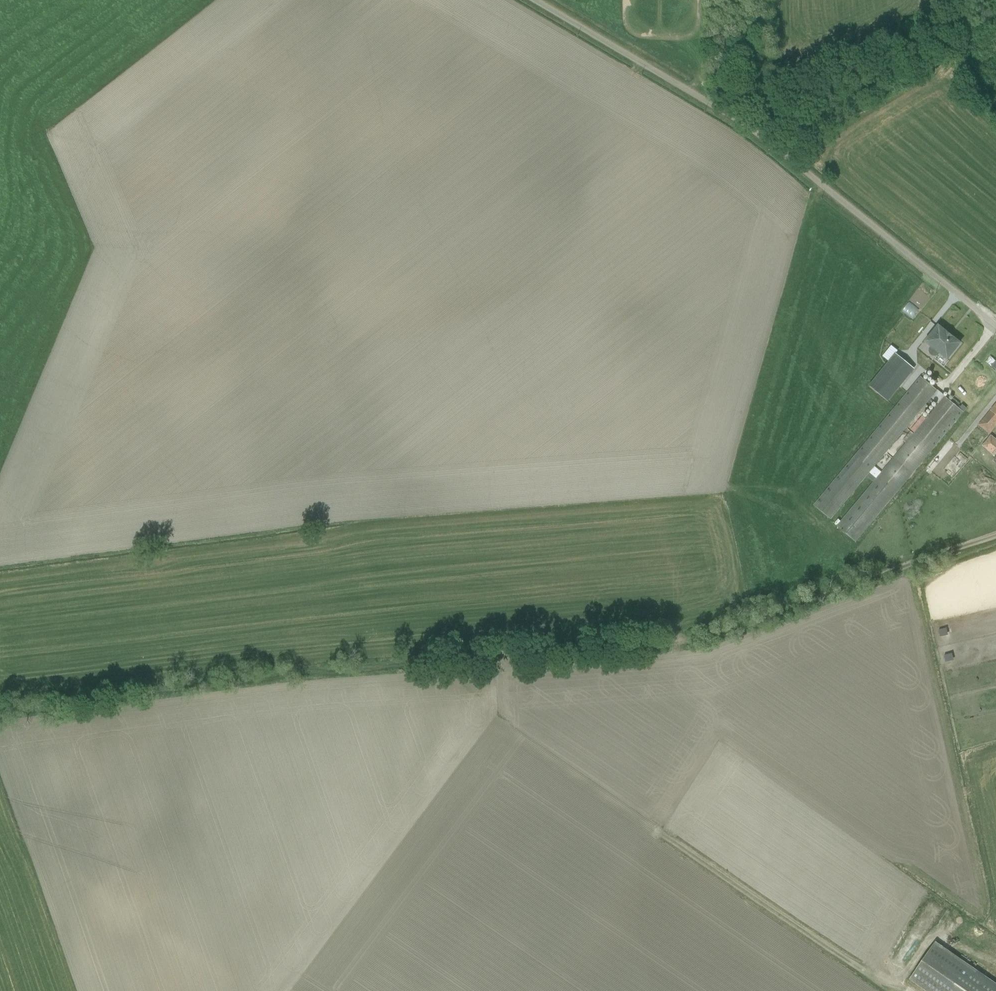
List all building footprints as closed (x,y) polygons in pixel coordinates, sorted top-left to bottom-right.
[(918,303),(927,294),(918,286),(909,295),(918,303)] [(934,360),(944,367),(960,345),(952,338),(946,333),(938,327),(924,343),(930,348),(929,349),(928,352),(929,355),(932,357),(935,358),(938,356),(934,360)] [(889,362),(894,356),(898,351),(891,346),(882,357),(889,362)] [(869,387),(887,402),(913,371),(894,356),(889,362),(869,387)] [(982,373),(971,385),(979,392),(990,380),(982,373)] [(836,527),(856,543),(963,413),(962,411),(965,408),(953,399),(951,402),(945,397),(937,390),(937,391),(920,377),(813,506),(831,520),(921,411),(924,413),(928,408),(925,406),(931,399),(938,404),(925,420),(922,417),(910,431),(914,433),(913,434),(910,432),(902,441),(905,444),(836,527)] [(937,405),(935,403),(923,417),(925,419),(937,405)] [(979,426),(990,435),(995,427),(995,404),(979,426)] [(991,436),(981,447),(995,458),(992,462),(995,466),(995,440),(991,436)] [(939,631),(940,638),(949,636),(947,629),(939,631)] [(953,654),(945,655),(946,662),(954,661),(953,654)] [(909,981),(924,990),(995,990),(995,985),(935,942),(909,981)]
